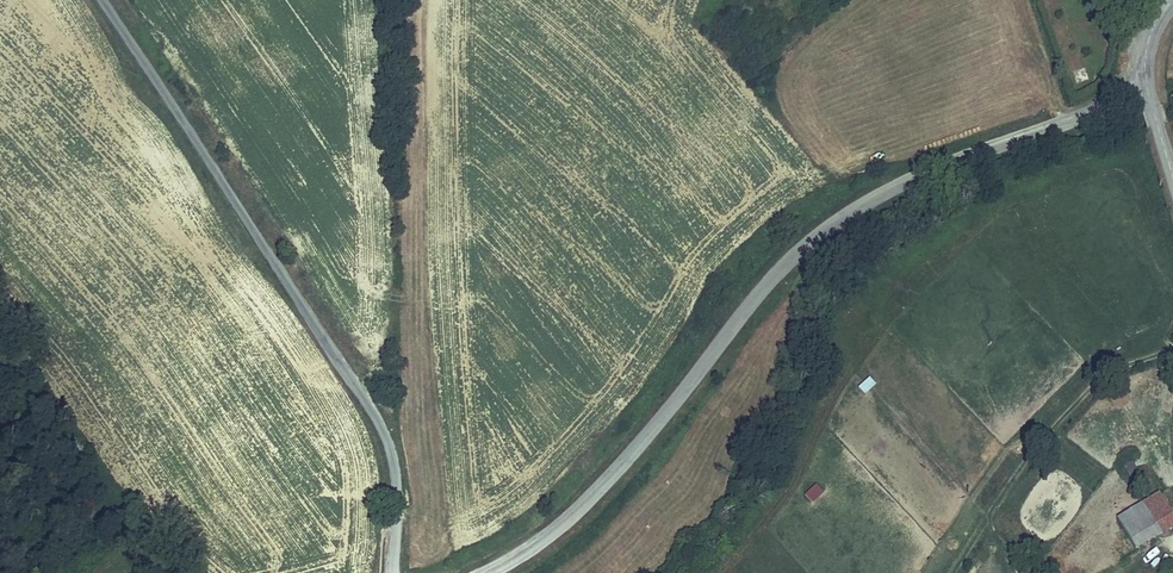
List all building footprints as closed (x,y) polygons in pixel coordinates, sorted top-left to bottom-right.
[(1155,510),(1148,513),(1160,533),(1172,526),(1172,512),(1161,492),(1149,499),(1155,510)] [(1155,510),(1149,499),(1119,517),(1137,547),(1160,533),(1148,513),(1155,510)]
